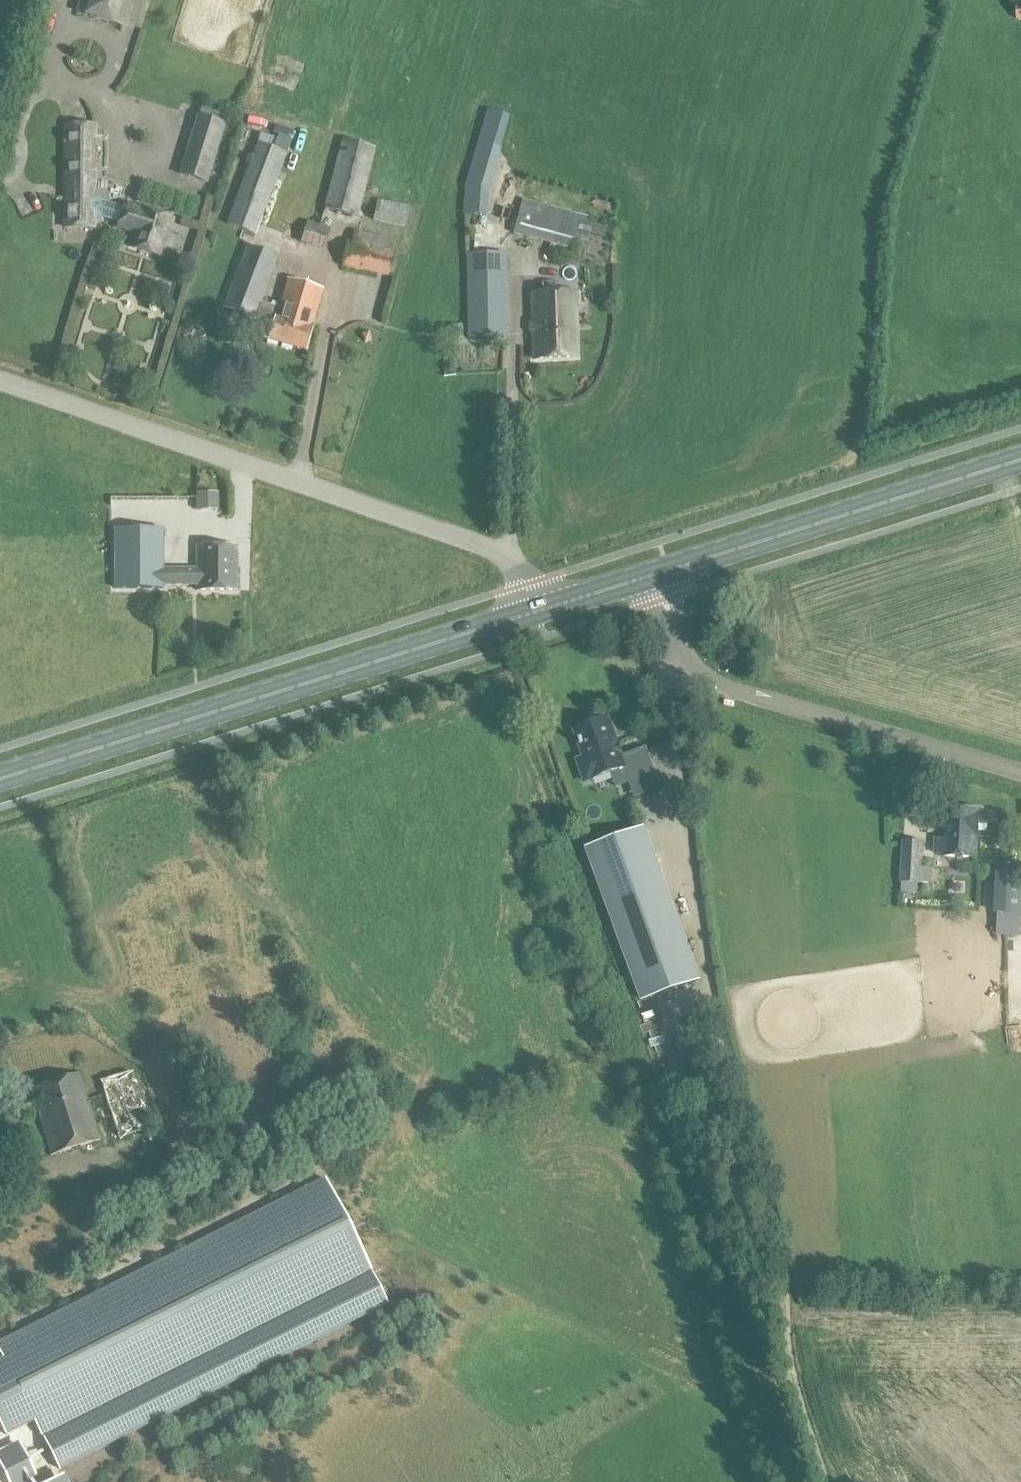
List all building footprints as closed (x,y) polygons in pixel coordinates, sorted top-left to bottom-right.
[(122,0),(81,0),(78,10),(115,23),(122,0)] [(479,142),(475,155),(497,162),(501,148),(500,148),(509,116),(489,111),(488,110),(479,142)] [(65,176),(64,228),(94,228),(95,221),(95,188),(96,125),(66,125),(65,176)] [(324,209),(358,218),(370,170),(378,172),(383,152),(375,149),(376,148),(342,139),(324,209)] [(227,225),(256,236),(286,155),(257,145),(227,225)] [(188,146),(179,175),(208,184),(217,154),(188,146)] [(95,188),(95,221),(100,215),(119,221),(118,227),(133,231),(129,246),(163,256),(174,218),(126,204),(125,209),(104,201),(95,188)] [(405,228),(409,207),(378,200),(373,221),(405,228)] [(521,204),(514,234),(542,242),(573,250),(576,240),(587,243),(593,223),(521,204)] [(604,221),(596,221),(596,233),(604,233),(604,264),(633,264),(633,214),(604,214),(604,221)] [(196,242),(197,218),(175,217),(174,241),(196,242)] [(310,218),(305,230),(324,237),(328,225),(310,218)] [(396,253),(384,250),(386,239),(354,232),(352,242),(348,242),(343,267),(391,276),(396,253)] [(222,308),(256,321),(262,303),(279,258),(246,246),(222,308)] [(508,338),(507,295),(507,254),(467,254),(468,338),(508,338)] [(287,281),(283,295),(280,308),(262,303),(258,319),(268,321),(263,339),(306,351),(322,290),(287,281)] [(575,293),(532,295),(533,359),(578,358),(575,293)] [(164,569),(164,529),(115,529),(115,589),(164,589),(164,585),(164,569)] [(197,547),(197,568),(164,569),(165,587),(197,587),(197,591),(238,591),(237,547),(197,547)] [(623,757),(609,718),(575,730),(580,742),(578,743),(580,746),(581,746),(585,758),(578,761),(586,782),(614,772),(613,769),(624,764),(631,782),(656,773),(647,748),(623,757)] [(622,808),(606,817),(611,824),(627,815),(622,808)] [(942,856),(977,858),(978,836),(992,837),(994,814),(980,813),(980,810),(945,808),(944,839),(937,838),(936,854),(942,854),(942,856)] [(700,980),(645,829),(588,849),(643,1001),(700,980)] [(904,841),(901,883),(933,885),(934,870),(923,869),(924,842),(904,841)] [(996,872),(994,915),(1020,916),(1020,874),(996,872)] [(119,1139),(149,1130),(131,1071),(101,1081),(119,1139)] [(31,1091),(51,1156),(100,1140),(81,1075),(31,1091)] [(267,1324),(373,1270),(326,1177),(0,1341),(0,1352),(3,1358),(0,1360),(0,1422),(7,1436),(35,1422),(43,1436),(267,1324)]
